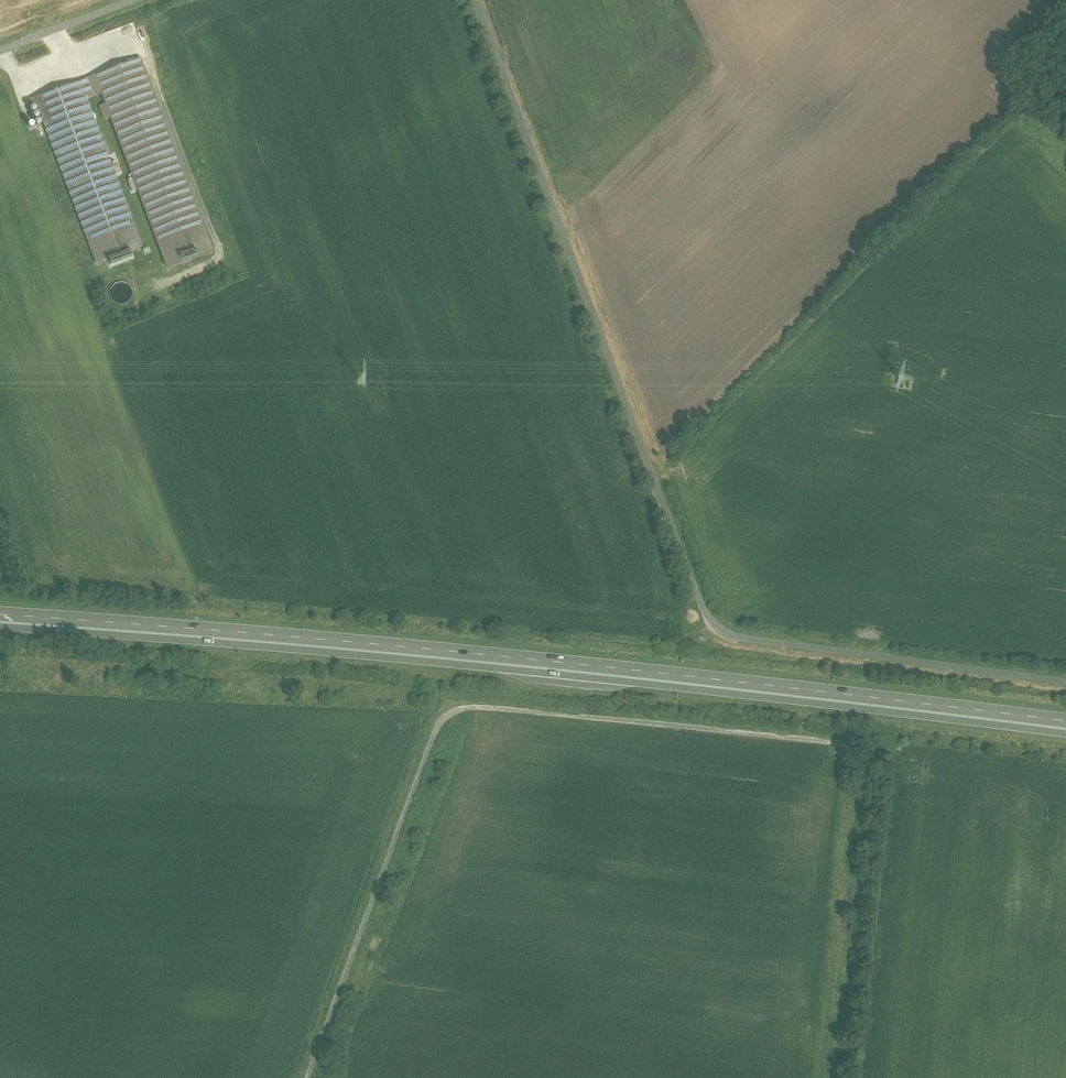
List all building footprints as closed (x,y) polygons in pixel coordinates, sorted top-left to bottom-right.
[(140,59),(88,79),(92,90),(84,93),(86,99),(102,93),(168,268),(212,251),(140,59)] [(88,79),(29,101),(31,106),(37,104),(97,265),(142,248),(86,99),(84,93),(92,90),(88,79)]
